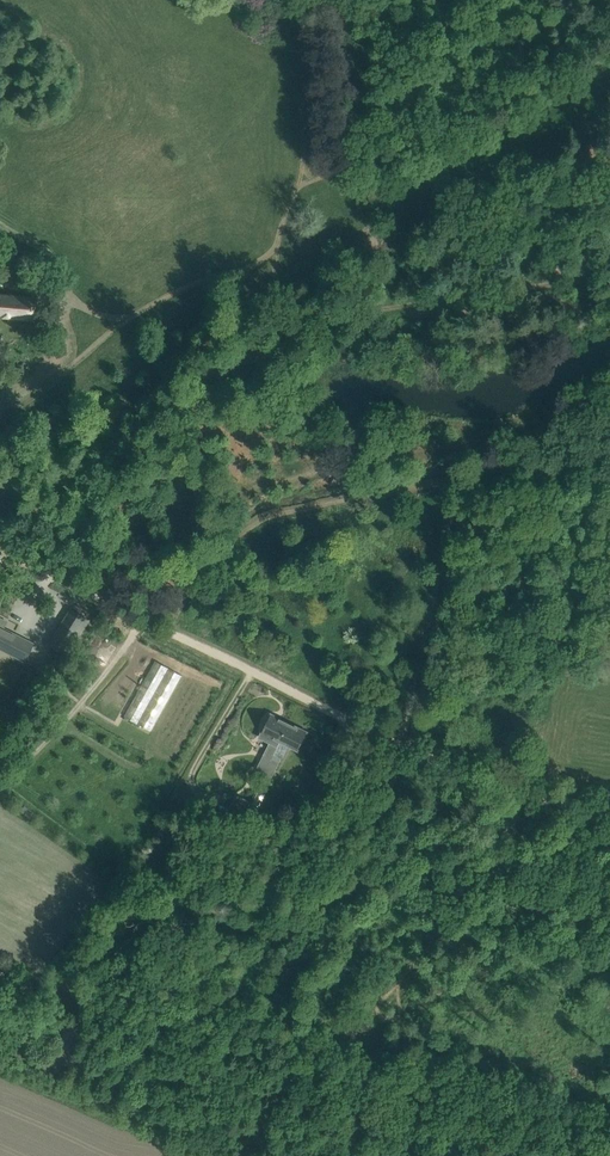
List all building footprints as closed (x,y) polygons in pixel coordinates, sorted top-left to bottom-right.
[(0,294),(0,317),(32,320),(34,297),(0,294)] [(88,620),(70,609),(48,644),(66,656),(88,620)] [(0,619),(0,648),(23,660),(32,644),(2,628),(5,622),(0,619)] [(182,675),(155,660),(124,716),(151,731),(182,675)] [(271,744),(257,771),(264,774),(264,773),(289,723),(271,714),(266,724),(261,734),(259,739),(271,744)] [(264,773),(264,774),(272,779),(281,761),(282,759),(283,760),(289,748),(298,752),(302,742),(307,732),(289,723),(264,773)]
